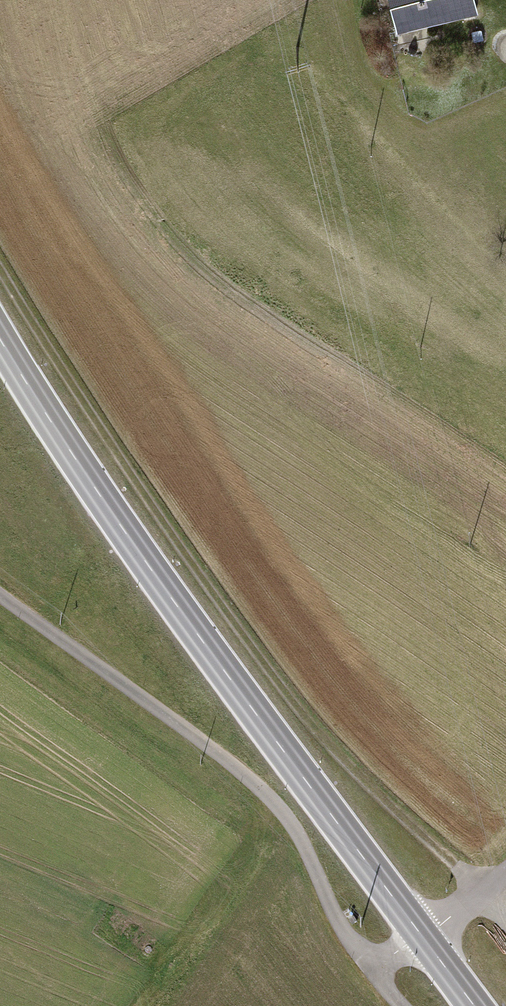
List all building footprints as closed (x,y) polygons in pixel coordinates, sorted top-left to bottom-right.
[(417,20),(489,1),(488,0),(412,0),(417,20)]
